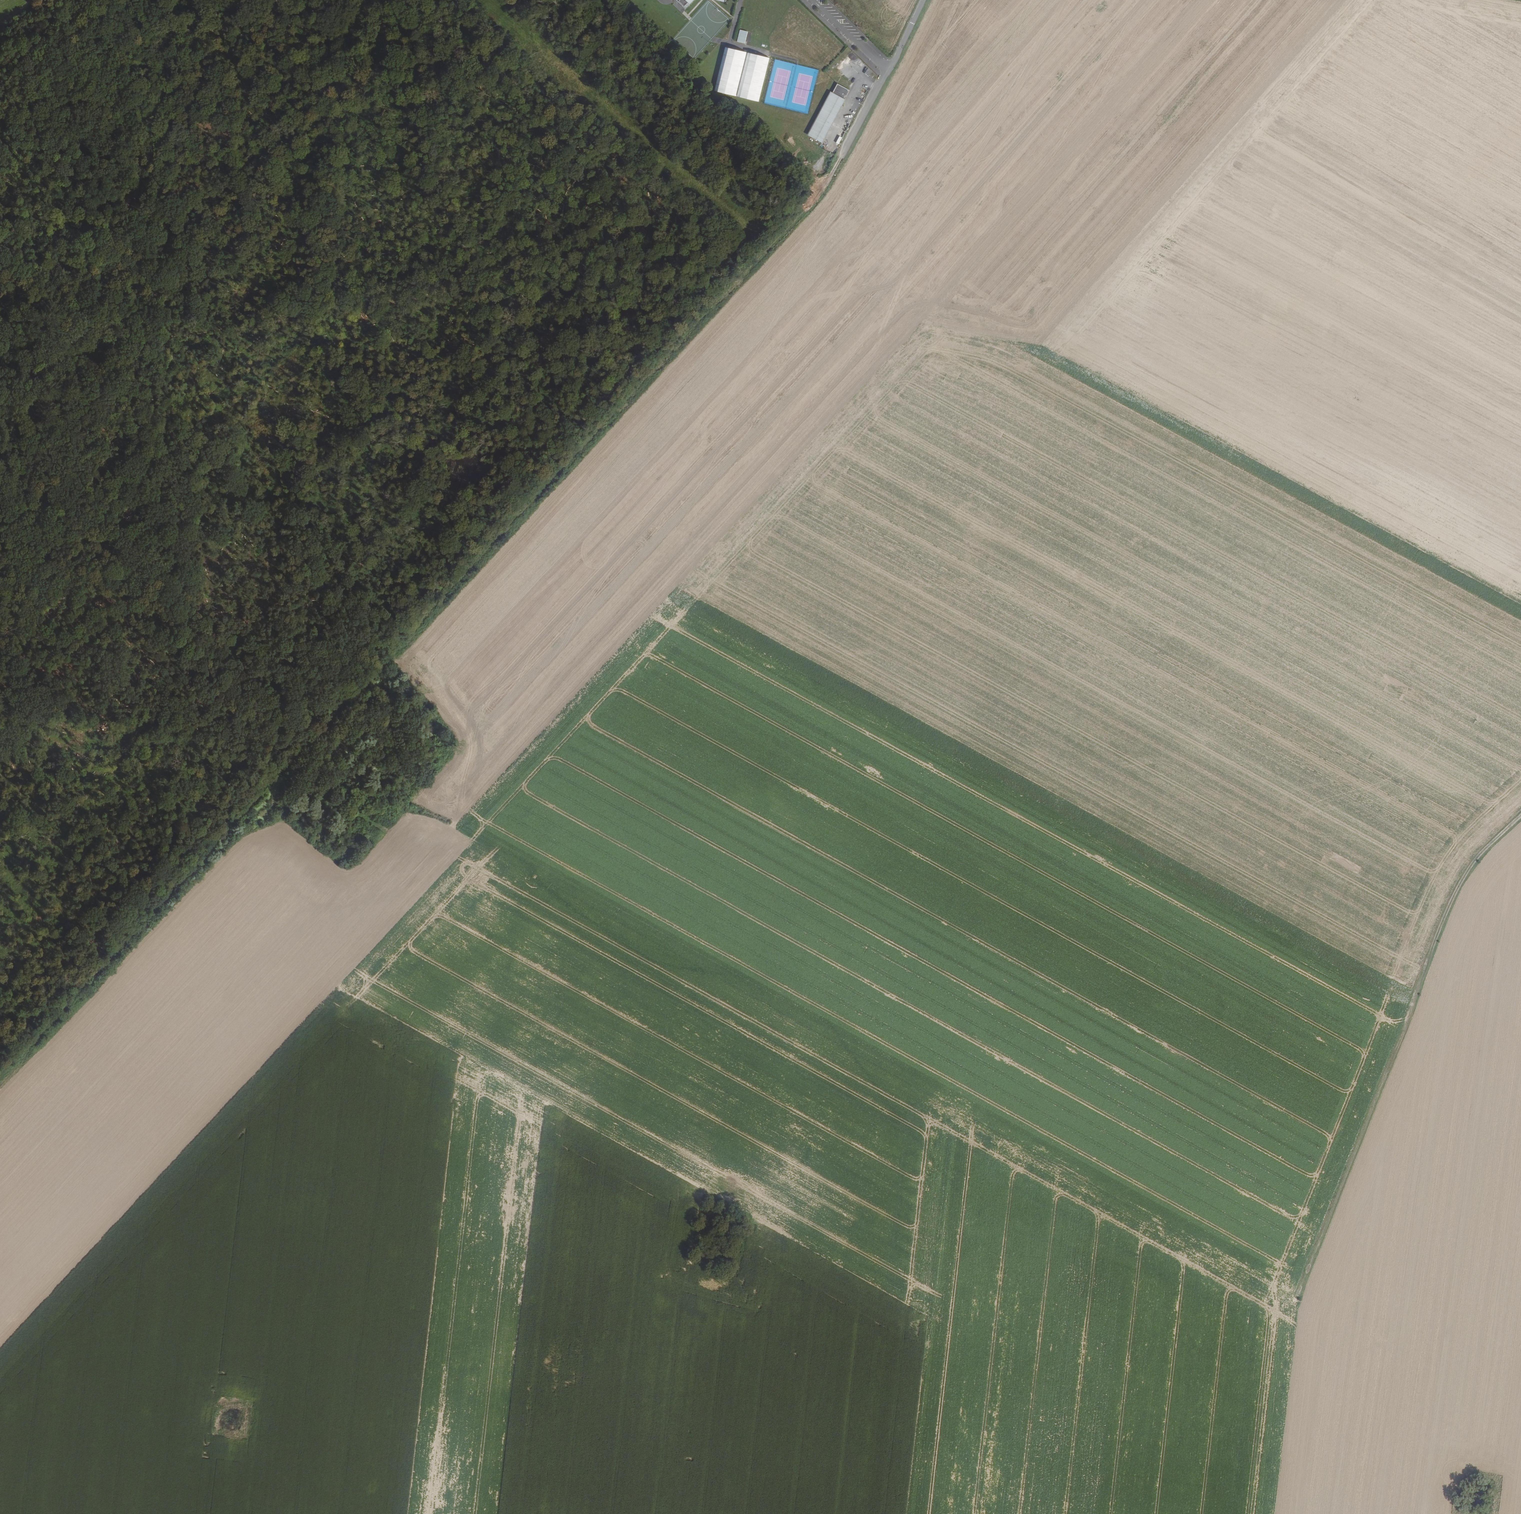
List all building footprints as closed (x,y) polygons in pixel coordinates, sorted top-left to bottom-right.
[(691,3),(689,1),(684,7),(679,1),(680,0),(676,0),(678,2),(685,9),(691,3)] [(740,30),(737,42),(744,44),(747,31),(740,30)] [(747,52),(725,47),(714,90),(736,96),(747,52)] [(769,58),(747,52),(736,96),(758,102),(769,58)] [(808,135),(822,142),(845,100),(843,99),(845,96),(846,97),(850,90),(837,84),(832,93),(831,92),(808,135)]
